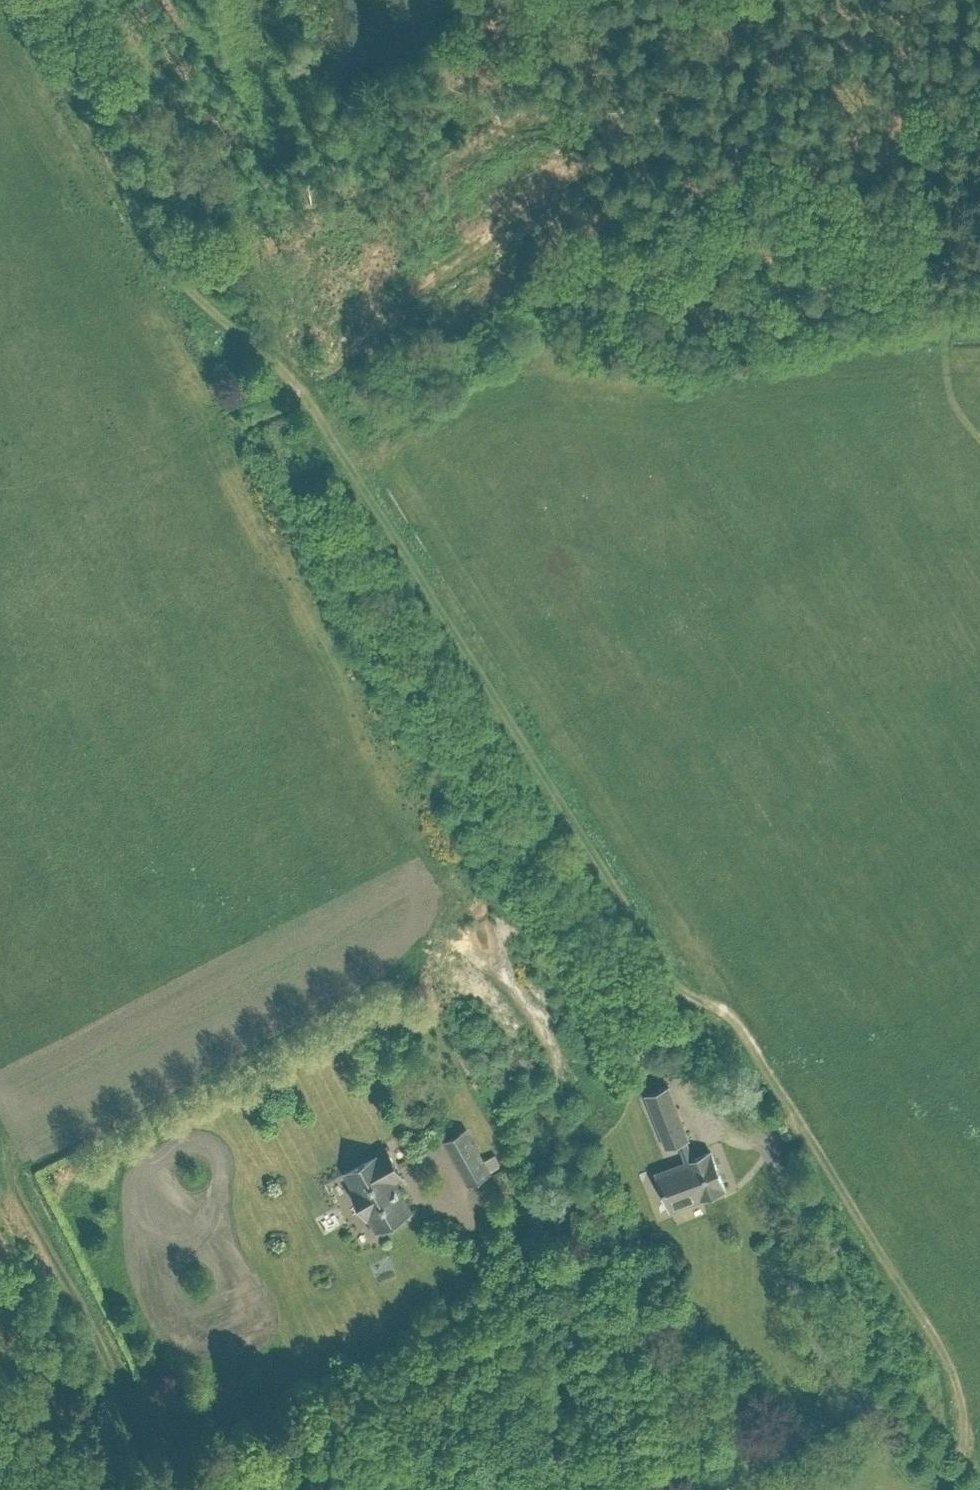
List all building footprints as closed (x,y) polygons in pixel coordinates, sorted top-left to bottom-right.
[(677,1107),(669,1085),(646,1094),(654,1116),(666,1146),(679,1141),(686,1159),(689,1165),(658,1177),(662,1188),(660,1189),(662,1193),(664,1192),(668,1203),(705,1189),(707,1195),(725,1188),(711,1150),(693,1157),(686,1138),(689,1137),(677,1107)] [(465,1129),(445,1140),(468,1183),(489,1172),(465,1129)] [(369,1215),(377,1229),(410,1211),(388,1172),(397,1167),(387,1149),(378,1153),(344,1172),(354,1188),(351,1190),(366,1217),(369,1215)]
